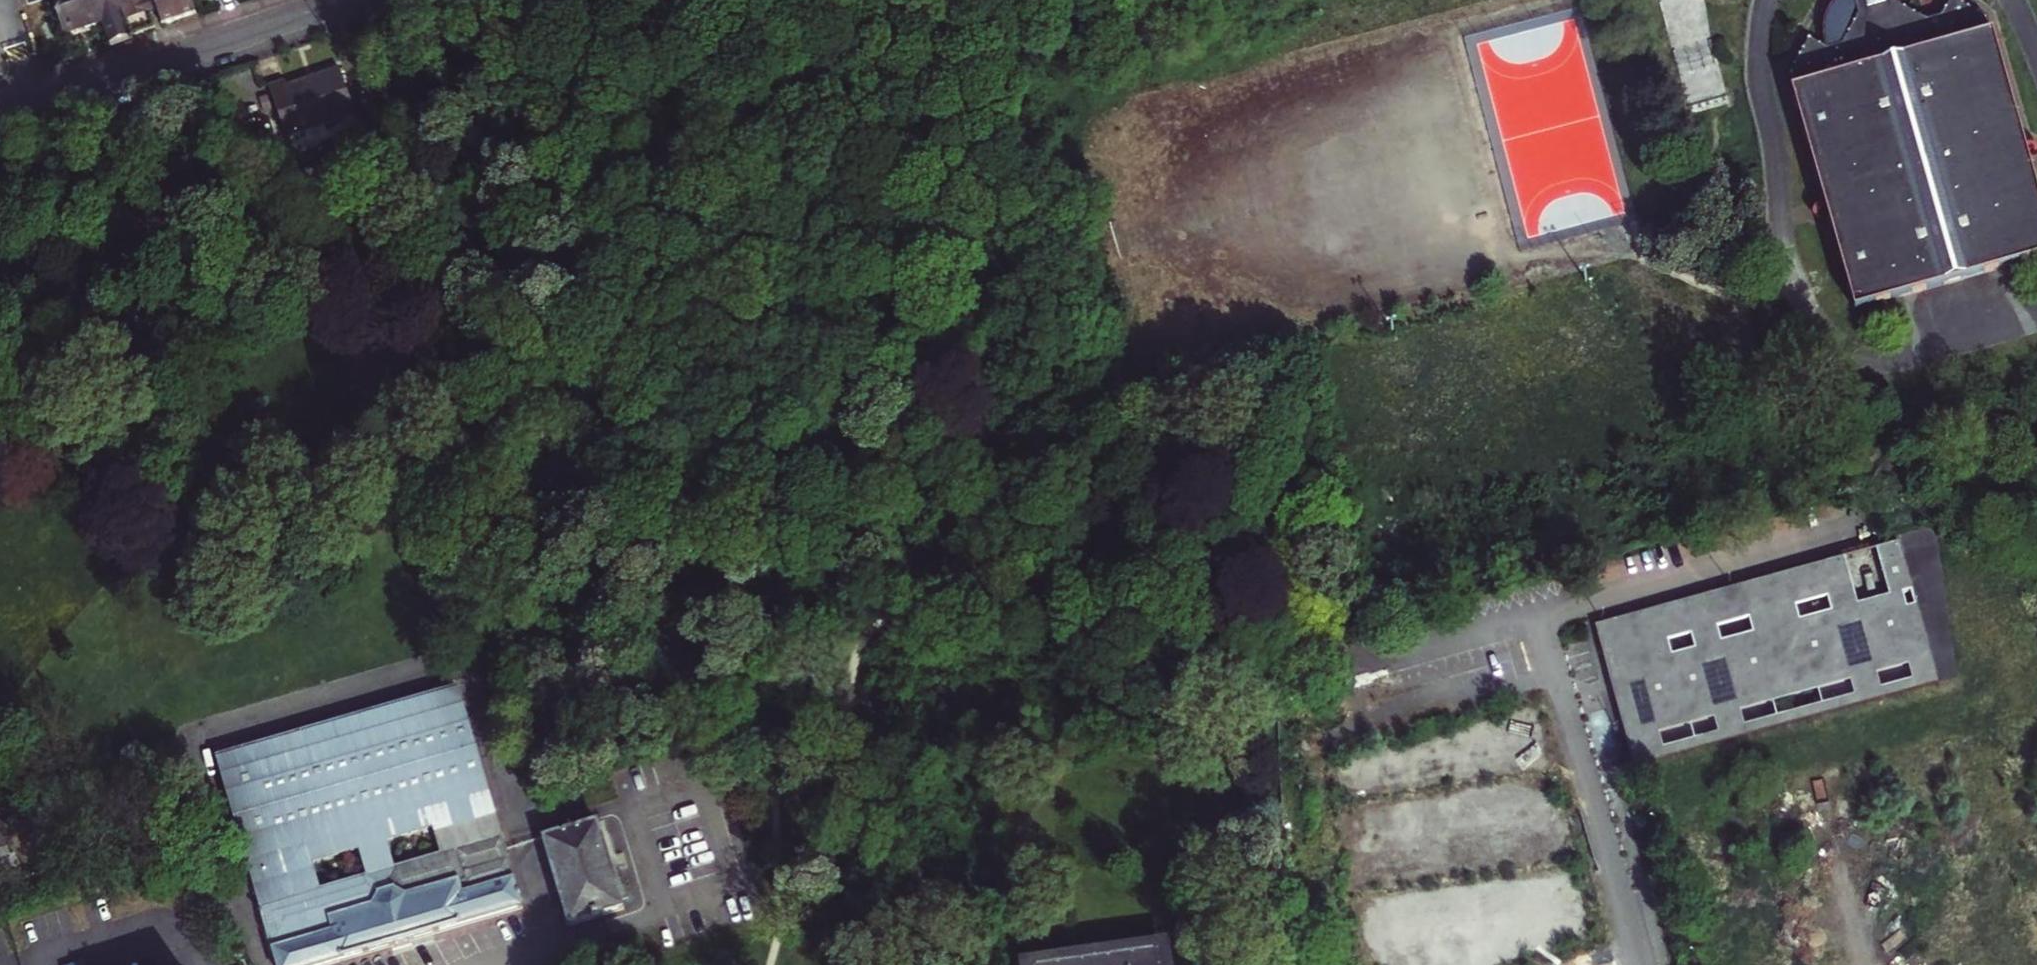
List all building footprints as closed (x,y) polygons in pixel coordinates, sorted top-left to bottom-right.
[(47,2),(46,0),(26,0),(29,8),(47,2)] [(65,31),(105,18),(112,39),(119,37),(134,32),(124,0),(55,0),(65,31)] [(149,0),(124,0),(134,32),(157,23),(149,0)] [(164,21),(181,15),(197,10),(194,0),(157,0),(164,21)] [(1895,11),(1892,0),(1854,0),(1860,20),(1844,40),(1826,46),(1787,24),(1777,72),(1852,324),(2036,272),(2036,146),(1995,0),(1947,0),(1942,11),(1925,17),(1895,11)] [(286,65),(269,70),(286,124),(354,103),(339,54),(310,63),(288,70),(286,65)] [(1877,551),(1601,626),(1621,700),(1639,767),(1940,684),(1903,544),(1877,551)] [(400,936),(519,902),(455,680),(217,750),(279,964),(300,964),(400,936)] [(25,880),(13,827),(0,816),(0,885),(25,880)] [(597,817),(542,834),(567,919),(622,903),(597,817)] [(1166,945),(1031,954),(1034,964),(1168,964),(1166,945)]
